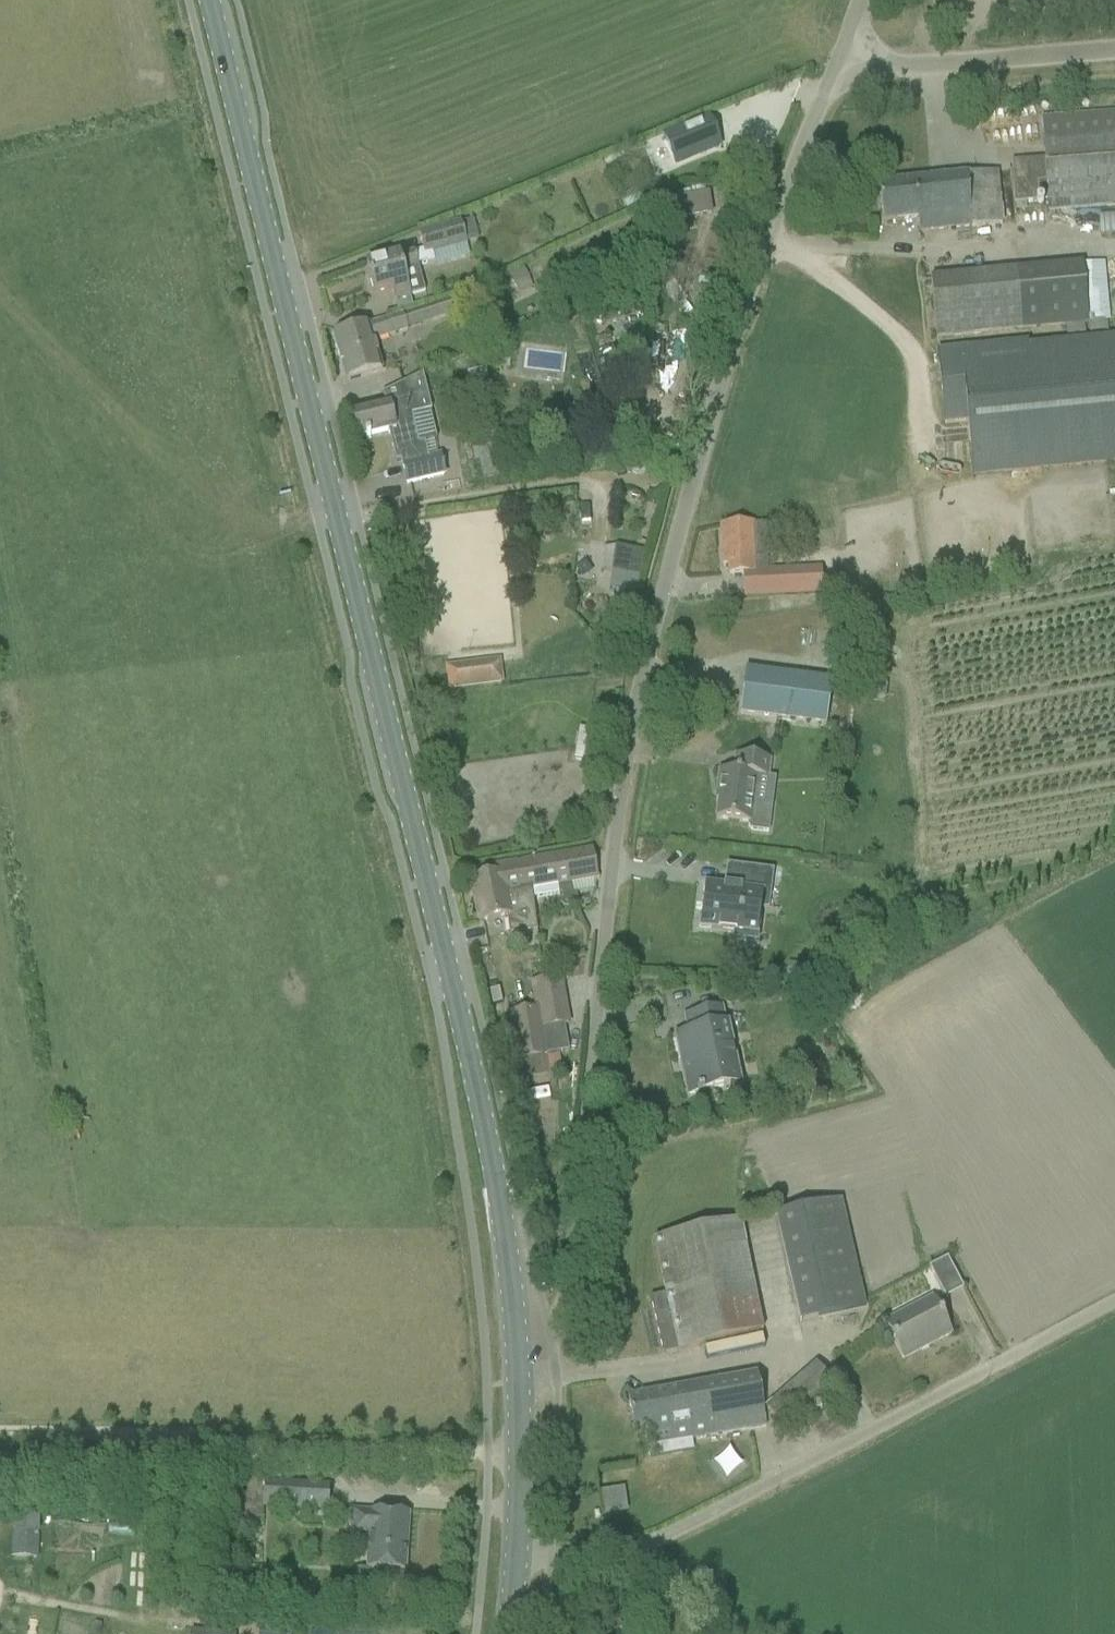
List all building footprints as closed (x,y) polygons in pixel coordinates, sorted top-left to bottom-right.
[(1013,185),(1015,205),(1045,202),(1046,211),(1114,206),(1114,112),(1041,118),(1044,161),(1011,163),(1013,185)] [(707,120),(664,138),(675,165),(718,147),(707,120)] [(882,224),(904,222),(918,220),(919,234),(1002,226),(997,174),(878,185),(882,224)] [(636,191),(621,198),(627,211),(642,204),(636,191)] [(712,192),(677,197),(680,217),(715,211),(712,192)] [(473,221),(460,225),(465,241),(478,238),(473,221)] [(387,261),(366,266),(373,295),(392,290),(395,301),(416,296),(425,293),(418,267),(426,265),(426,267),(435,265),(432,254),(466,245),(465,241),(460,225),(460,224),(418,235),(395,242),(399,258),(387,261)] [(1087,323),(1082,266),(930,280),(935,338),(1087,323)] [(510,277),(518,296),(534,288),(526,270),(510,277)] [(400,313),(402,317),(332,338),(344,380),(380,369),(372,342),(406,332),(406,329),(471,309),(466,293),(400,313)] [(944,425),(968,423),(973,475),(1114,461),(1114,342),(1029,351),(1028,344),(937,353),(944,425)] [(387,406),(352,415),(358,439),(379,434),(390,432),(397,461),(401,460),(402,465),(423,460),(426,460),(423,443),(416,444),(410,418),(430,413),(422,377),(398,389),(400,399),(386,402),(387,406)] [(496,429),(467,437),(474,464),(478,463),(483,480),(501,476),(497,458),(503,456),(496,429)] [(423,460),(402,465),(407,485),(428,480),(444,476),(439,457),(426,460),(423,460)] [(723,565),(726,565),(726,573),(740,573),(756,572),(756,558),(768,557),(766,525),(721,527),(723,565)] [(627,628),(632,595),(635,595),(643,550),(616,546),(608,591),(617,593),(614,615),(612,625),(627,628)] [(821,599),(820,570),(756,572),(740,573),(741,602),(821,599)] [(445,666),(448,690),(503,684),(500,660),(445,666)] [(739,714),(761,717),(826,725),(832,682),(745,671),(739,714)] [(718,802),(715,820),(748,824),(747,828),(751,832),(768,834),(771,805),(753,803),(756,778),(767,779),(769,761),(735,756),(733,773),(719,772),(715,801),(718,802)] [(469,882),(474,902),(504,895),(504,894),(532,890),(534,900),(558,896),(560,906),(564,909),(575,908),(570,885),(596,881),(591,851),(496,867),(498,876),(469,882)] [(732,936),(732,942),(757,945),(758,939),(756,938),(760,910),(768,911),(773,872),(726,866),(723,889),(704,887),(699,931),(732,936)] [(504,895),(474,902),(479,923),(506,917),(509,936),(537,932),(533,900),(534,900),(532,890),(504,894),(504,895)] [(517,1061),(520,1061),(523,1080),(524,1081),(562,1075),(559,1055),(562,1055),(560,1041),(564,1040),(561,1027),(568,1026),(560,980),(531,985),(536,1011),(509,1016),(517,1061)] [(689,1034),(676,1037),(689,1096),(729,1088),(725,1065),(734,1063),(726,1026),(724,1026),(720,1010),(685,1018),(689,1034)] [(522,1095),(525,1112),(536,1110),(535,1103),(550,1099),(549,1089),(522,1095)] [(775,1216),(800,1324),(865,1309),(840,1201),(780,1214),(775,1216)] [(734,1224),(675,1236),(653,1241),(665,1295),(649,1299),(663,1355),(762,1332),(740,1223),(734,1224)] [(928,1268),(945,1300),(963,1290),(947,1259),(928,1268)] [(883,1325),(902,1361),(951,1335),(932,1299),(883,1325)] [(705,1360),(765,1348),(762,1337),(703,1349),(705,1360)] [(811,1369),(765,1408),(783,1429),(829,1390),(811,1369)] [(649,1395),(627,1399),(634,1437),(669,1431),(671,1444),(765,1427),(756,1376),(649,1395)] [(264,1483),(263,1508),(328,1512),(329,1487),(264,1483)] [(601,1491),(604,1516),(629,1513),(627,1489),(601,1491)] [(383,1572),(383,1573),(405,1574),(408,1515),(386,1514),(386,1513),(370,1512),(370,1513),(352,1512),(351,1531),(362,1532),(362,1538),(368,1538),(366,1571),(383,1572)] [(38,1548),(38,1521),(12,1521),(12,1547),(38,1548)]
